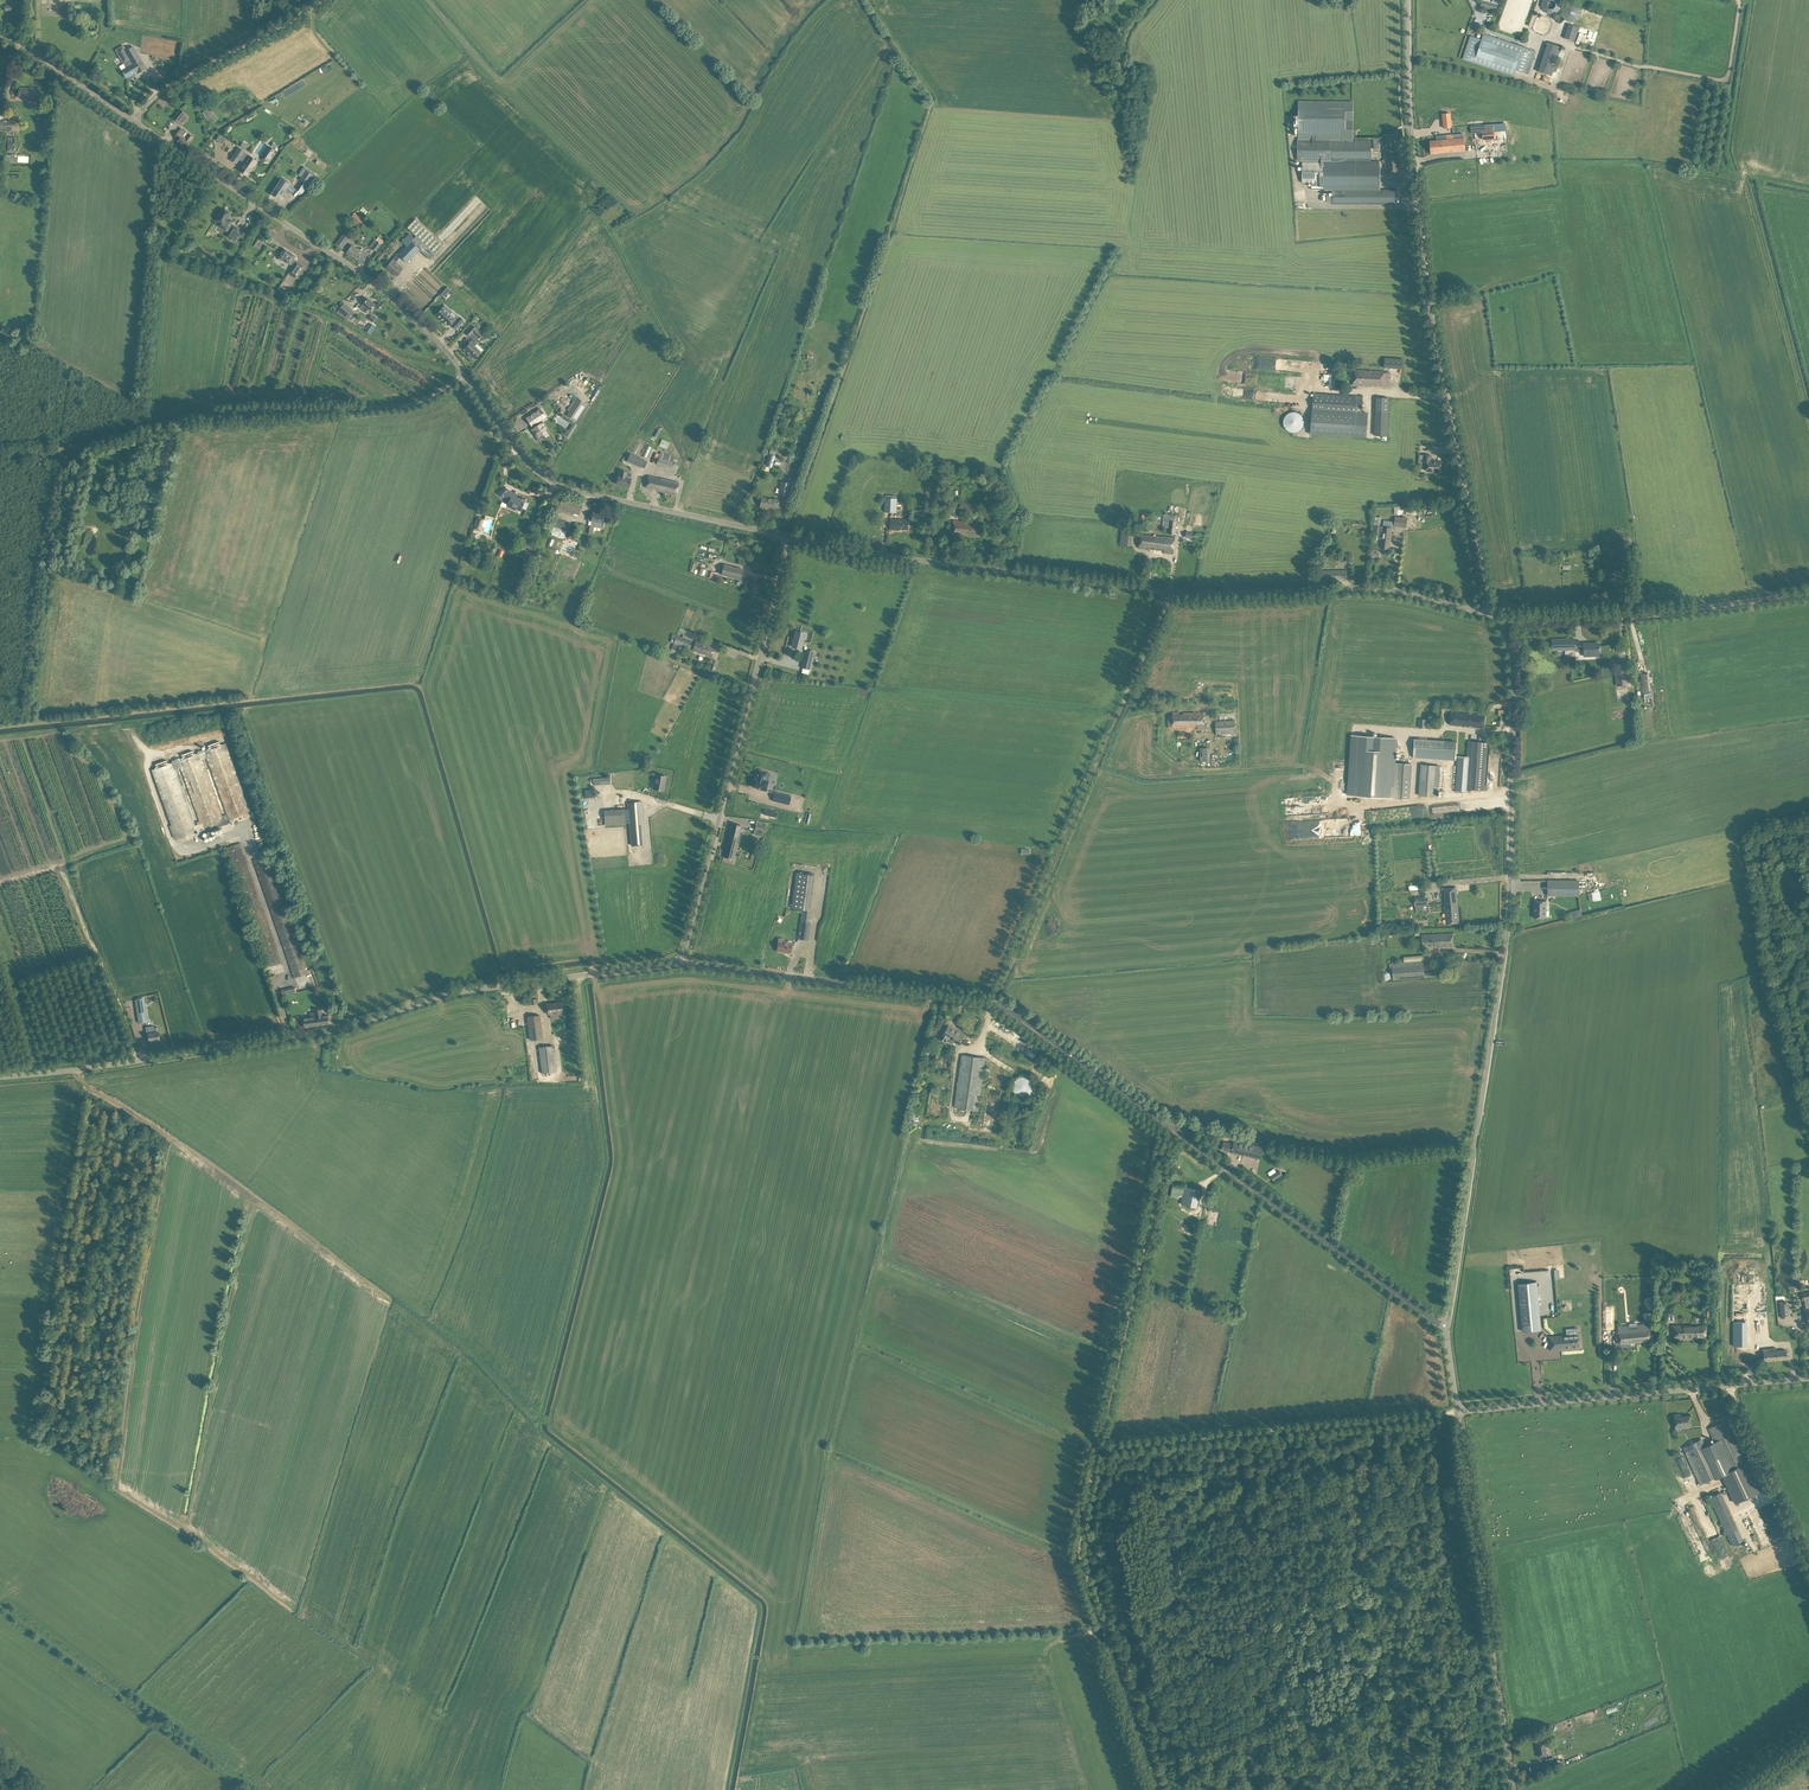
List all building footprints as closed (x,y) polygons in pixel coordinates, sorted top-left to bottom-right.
[(1480,6),(1496,11),(1498,4),(1491,3),(1489,2),(1482,0),(1480,6)] [(1559,13),(1559,0),(1543,0),(1544,13),(1559,13)] [(1565,5),(1562,9),(1562,15),(1564,19),(1568,22),(1574,22),(1578,20),(1581,16),(1581,10),(1579,6),(1575,3),(1569,3),(1565,5)] [(1579,27),(1569,24),(1564,38),(1574,41),(1579,27)] [(1595,44),(1596,31),(1586,30),(1585,43),(1595,44)] [(1515,70),(1528,74),(1536,51),(1483,34),(1481,39),(1470,36),(1462,59),(1513,75),(1515,70)] [(1538,71),(1551,76),(1561,47),(1547,42),(1538,71)] [(123,45),(121,47),(116,50),(126,68),(122,70),(127,78),(138,71),(138,72),(146,68),(143,63),(133,47),(126,51),(123,45)] [(18,93),(18,97),(28,97),(28,100),(35,100),(35,98),(40,98),(40,94),(40,88),(19,87),(18,93)] [(1439,99),(1432,100),(1433,117),(1441,116),(1439,99)] [(1352,130),(1352,102),(1298,102),(1298,115),(1298,116),(1294,116),(1294,127),(1298,127),(1298,141),(1356,141),(1356,130),(1352,130)] [(211,107),(203,112),(208,121),(212,119),(214,122),(218,119),(211,107)] [(186,113),(180,109),(173,118),(179,123),(186,113)] [(1450,113),(1442,114),(1444,128),(1451,127),(1450,113)] [(10,134),(11,121),(0,120),(0,134),(10,134)] [(1505,123),(1474,125),(1475,133),(1506,130),(1505,123)] [(193,137),(189,134),(186,138),(183,136),(186,132),(181,128),(175,136),(179,139),(177,141),(185,147),(190,141),(193,137)] [(219,134),(216,139),(222,144),(226,139),(219,134)] [(1383,136),(1387,173),(1399,171),(1398,157),(1399,157),(1397,134),(1383,136)] [(1436,140),(1429,141),(1430,153),(1465,151),(1464,138),(1454,139),(1453,134),(1446,135),(1447,139),(1436,140)] [(1371,141),(1356,141),(1298,141),(1298,161),(1302,161),(1371,161),(1371,141)] [(265,153),(263,157),(269,161),(272,156),(271,156),(275,150),(270,146),(265,153)] [(239,159),(243,154),(245,151),(239,147),(231,159),(236,163),(239,159)] [(14,162),(14,154),(6,154),(5,162),(14,162)] [(248,158),(243,154),(239,159),(245,163),(240,170),(239,170),(248,176),(248,175),(257,161),(257,160),(257,161),(250,156),(250,155),(248,158)] [(1324,188),(1324,189),(1333,189),(1379,189),(1379,161),(1371,161),(1302,161),(1302,183),(1312,183),(1319,183),(1319,188),(1324,188)] [(307,184),(313,175),(306,171),(300,180),(307,184)] [(285,190),(292,194),(296,189),(282,179),(272,193),(280,198),(285,190)] [(298,190),(303,193),(306,186),(302,184),(298,190)] [(1395,189),(1379,189),(1333,189),(1333,204),(1395,204),(1395,189)] [(226,210),(223,208),(216,219),(222,223),(219,226),(226,231),(232,223),(228,220),(228,218),(231,213),(229,212),(229,211),(227,209),(226,210)] [(352,215),(355,217),(361,221),(364,218),(355,211),(352,215)] [(416,219),(408,228),(417,236),(415,238),(411,241),(419,250),(421,251),(430,259),(443,246),(416,219)] [(232,239),(235,233),(230,230),(227,236),(232,239)] [(344,232),(336,244),(342,248),(350,237),(344,232)] [(406,246),(399,254),(401,256),(407,262),(419,250),(411,241),(415,238),(410,233),(402,242),(406,246)] [(378,242),(374,239),(370,246),(372,248),(376,251),(381,244),(385,242),(380,238),(378,242)] [(362,252),(352,245),(347,253),(362,264),(367,256),(369,253),(364,250),(362,252)] [(289,272),(289,273),(296,278),(297,278),(297,277),(304,267),(304,266),(297,261),(296,261),(296,262),(293,260),(295,256),(296,257),(296,256),(295,255),(295,256),(291,253),(289,251),(285,249),(284,248),(284,249),(279,256),(279,257),(280,257),(279,258),(279,259),(280,259),(280,260),(281,260),(282,260),(283,260),(283,259),(290,264),(291,264),(292,262),(296,265),(292,270),(291,269),(289,272)] [(398,253),(387,267),(397,276),(403,268),(396,263),(401,256),(399,254),(398,253)] [(363,304),(360,307),(367,313),(371,309),(375,304),(368,298),(364,303),(363,304)] [(344,303),(338,310),(344,315),(348,318),(351,321),(354,317),(350,315),(353,311),(344,303)] [(443,307),(436,314),(448,325),(450,322),(453,324),(452,325),(456,329),(464,321),(460,316),(459,317),(456,320),(454,318),(448,312),(450,310),(445,305),(443,308),(443,307)] [(367,331),(370,334),(376,326),(372,323),(371,325),(369,323),(366,328),(368,330),(367,331)] [(466,333),(469,336),(470,336),(473,339),(470,342),(469,341),(467,344),(467,345),(464,349),(475,359),(481,353),(474,346),(476,343),(474,341),(478,337),(479,338),(483,334),(477,329),(477,328),(473,325),(466,333)] [(1384,357),(1384,368),(1403,368),(1403,358),(1384,357)] [(1389,372),(1355,370),(1353,385),(1373,386),(1373,384),(1376,384),(1376,386),(1388,387),(1389,372)] [(1353,415),(1361,416),(1363,396),(1313,393),(1312,412),(1353,415)] [(1375,435),(1387,436),(1389,398),(1377,397),(1375,435)] [(573,405),(567,415),(576,421),(586,404),(577,399),(573,405)] [(540,409),(527,418),(532,425),(533,425),(535,428),(534,428),(538,435),(537,436),(540,440),(544,437),(545,438),(545,437),(550,433),(548,429),(545,430),(541,424),(539,424),(537,421),(545,416),(543,413),(544,413),(543,412),(540,409)] [(1298,431),(1299,430),(1300,430),(1301,428),(1302,427),(1303,425),(1303,424),(1304,422),(1303,420),(1303,419),(1302,417),(1301,415),(1300,414),(1298,413),(1297,413),(1295,412),(1293,412),(1292,412),(1290,413),(1288,413),(1288,414),(1287,414),(1285,416),(1284,417),(1284,419),(1283,420),(1283,422),(1283,424),(1284,426),(1284,427),(1285,429),(1287,430),(1288,431),(1290,432),(1291,432),(1293,432),(1295,432),(1297,432),(1298,431)] [(1351,436),(1353,415),(1312,412),(1311,434),(1341,436),(1351,437),(1351,436)] [(570,437),(577,425),(574,422),(566,434),(570,437)] [(661,452),(656,464),(670,469),(675,456),(661,452)] [(648,461),(633,454),(631,453),(627,461),(641,467),(644,460),(648,461)] [(767,459),(765,465),(771,467),(775,455),(769,454),(768,457),(767,459)] [(1427,471),(1434,471),(1440,472),(1441,462),(1431,461),(1431,455),(1424,455),(1423,464),(1427,464),(1427,471)] [(626,477),(627,471),(621,470),(621,472),(620,476),(618,476),(617,484),(624,485),(624,486),(628,487),(628,486),(629,486),(631,478),(626,477)] [(646,487),(660,491),(676,495),(679,483),(649,476),(646,487)] [(779,494),(787,495),(790,483),(781,481),(779,494)] [(510,498),(509,500),(506,507),(514,510),(515,509),(520,511),(521,508),(525,509),(528,504),(528,503),(517,498),(519,495),(509,491),(505,486),(499,493),(503,497),(503,496),(505,495),(510,498)] [(579,515),(583,504),(563,497),(560,506),(570,510),(570,511),(579,515)] [(774,500),(762,497),(760,507),(773,509),(774,505),(778,506),(779,500),(775,499),(774,500)] [(896,498),(885,497),(884,511),(896,512),(896,498)] [(956,509),(957,503),(945,501),(944,507),(956,509)] [(960,504),(960,509),(977,511),(977,504),(960,503),(960,504)] [(593,512),(593,513),(592,516),(589,515),(588,520),(592,521),(591,526),(590,525),(588,534),(593,535),(594,527),(603,528),(604,522),(603,521),(604,514),(593,512)] [(1164,514),(1163,527),(1169,528),(1168,534),(1176,535),(1176,533),(1178,516),(1166,514),(1164,514)] [(483,518),(477,516),(474,527),(480,529),(483,518)] [(1383,521),(1383,527),(1381,548),(1389,549),(1391,525),(1405,527),(1407,517),(1395,516),(1394,522),(1383,521)] [(554,526),(567,531),(568,531),(571,523),(557,518),(554,526)] [(890,525),(890,527),(899,528),(899,529),(909,529),(909,520),(897,519),(897,520),(891,520),(890,525)] [(980,537),(981,523),(953,520),(952,534),(980,537)] [(1130,545),(1133,529),(1122,527),(1119,543),(1130,545)] [(589,546),(591,540),(571,532),(568,538),(589,546)] [(1139,547),(1150,548),(1150,547),(1154,548),(1154,549),(1164,550),(1164,553),(1173,554),(1175,539),(1161,537),(1161,536),(1160,536),(1160,537),(1140,535),(1139,547)] [(525,551),(523,558),(530,561),(532,554),(525,551)] [(724,564),(722,574),(741,579),(743,569),(724,564)] [(1347,571),(1322,570),(1322,579),(1347,579),(1347,571)] [(751,581),(751,582),(747,580),(746,585),(745,590),(757,593),(760,583),(756,582),(755,581),(755,582),(751,581)] [(800,632),(796,631),(794,638),(792,638),(791,641),(793,641),(792,646),(801,649),(804,635),(800,634),(800,632)] [(693,638),(684,635),(683,638),(676,635),(676,638),(672,637),(670,641),(673,642),(673,643),(675,644),(690,649),(693,638)] [(1575,638),(1552,639),(1552,650),(1565,650),(1575,650),(1575,646),(1575,638)] [(715,647),(707,645),(696,641),(693,650),(711,657),(715,647)] [(1600,657),(1599,643),(1584,643),(1584,658),(1600,657)] [(805,651),(801,668),(810,670),(812,659),(814,652),(806,650),(805,651)] [(714,671),(716,667),(717,661),(712,660),(709,669),(714,671)] [(1628,685),(1627,670),(1615,671),(1616,686),(1628,685)] [(1643,692),(1650,691),(1648,673),(1641,674),(1643,692)] [(1168,715),(1168,727),(1197,726),(1197,729),(1204,729),(1205,729),(1204,712),(1183,713),(1183,714),(1179,714),(1179,712),(1172,712),(1172,715),(1168,715)] [(1470,714),(1451,712),(1449,724),(1468,726),(1470,714)] [(1472,727),(1484,728),(1485,716),(1470,714),(1468,726),(1469,726),(1469,725),(1472,726),(1472,727)] [(1217,734),(1228,733),(1236,733),(1235,720),(1216,721),(1217,734)] [(1348,795),(1392,798),(1394,763),(1396,738),(1352,735),(1348,795)] [(1456,741),(1445,740),(1414,738),(1413,757),(1455,760),(1456,741)] [(1467,789),(1484,790),(1488,742),(1468,741),(1467,757),(1457,757),(1455,792),(1466,792),(1467,789)] [(196,824),(173,761),(167,764),(167,762),(158,765),(159,767),(152,769),(172,825),(170,826),(174,837),(197,829),(199,834),(231,822),(229,817),(250,810),(226,743),(220,745),(219,743),(211,746),(211,748),(205,751),(227,813),(222,815),(200,752),(193,754),(192,752),(184,755),(185,758),(178,760),(201,823),(196,824)] [(1200,747),(1201,761),(1208,761),(1208,747),(1200,747)] [(1395,763),(1393,798),(1409,799),(1412,764),(1395,763)] [(1421,764),(1419,795),(1438,796),(1440,766),(1421,764)] [(764,771),(760,769),(759,770),(758,770),(756,778),(755,777),(754,780),(752,786),(758,788),(757,788),(766,791),(768,781),(765,780),(766,772),(764,771)] [(666,776),(656,774),(654,788),(664,790),(665,784),(664,784),(665,776),(666,777),(666,776)] [(791,796),(774,792),(772,800),(789,804),(791,796)] [(645,844),(644,826),(642,801),(628,802),(630,827),(631,845),(645,844)] [(605,824),(625,823),(624,809),(604,810),(605,824)] [(763,831),(764,826),(765,823),(757,821),(755,829),(763,831)] [(723,857),(734,859),(738,842),(742,826),(731,823),(723,857)] [(282,962),(258,893),(240,843),(227,847),(268,967),(282,962)] [(254,860),(278,929),(294,978),(308,973),(267,855),(254,860)] [(798,939),(807,940),(810,923),(808,922),(814,876),(797,873),(792,907),(802,910),(798,939)] [(1548,880),(1548,895),(1579,895),(1579,881),(1548,880)] [(1459,922),(1456,887),(1445,888),(1446,902),(1444,902),(1446,923),(1459,922)] [(1599,888),(1588,890),(1590,901),(1611,897),(1609,888),(1599,890),(1599,888)] [(1427,897),(1414,898),(1415,905),(1428,904),(1427,897)] [(1546,901),(1535,901),(1535,911),(1533,911),(1533,917),(1546,917),(1546,901)] [(1446,946),(1453,946),(1452,933),(1421,935),(1422,947),(1437,946),(1437,947),(1442,947),(1442,946),(1446,946)] [(790,953),(792,943),(784,942),(785,941),(779,940),(777,950),(785,951),(785,952),(790,953)] [(1424,973),(1423,961),(1390,963),(1390,979),(1393,979),(1424,977),(1424,973)] [(282,989),(283,995),(297,992),(295,986),(282,989)] [(549,1014),(550,1014),(562,1012),(561,1002),(547,1004),(549,1014)] [(136,1005),(138,1017),(139,1022),(148,1021),(145,1003),(136,1005)] [(316,1016),(303,1018),(305,1027),(329,1024),(328,1015),(323,1015),(322,1009),(315,1010),(316,1016)] [(542,1038),(540,1015),(528,1016),(531,1040),(542,1038)] [(945,1032),(944,1031),(940,1038),(946,1042),(948,1038),(959,1044),(965,1035),(949,1026),(945,1032)] [(158,1031),(158,1027),(154,1027),(154,1032),(149,1033),(150,1041),(160,1039),(159,1031),(158,1031)] [(543,1073),(557,1071),(554,1045),(539,1047),(540,1050),(539,1050),(540,1058),(541,1058),(543,1073)] [(954,1107),(978,1110),(985,1058),(962,1055),(954,1107)] [(1013,1086),(1013,1087),(1013,1088),(1013,1089),(1014,1090),(1014,1091),(1014,1092),(1015,1092),(1015,1093),(1016,1094),(1017,1095),(1018,1096),(1019,1096),(1020,1097),(1021,1097),(1022,1097),(1023,1097),(1024,1097),(1025,1097),(1026,1097),(1027,1097),(1027,1096),(1028,1096),(1029,1095),(1030,1095),(1031,1094),(1032,1093),(1032,1092),(1033,1091),(1033,1090),(1033,1089),(1034,1088),(1034,1087),(1034,1086),(1034,1085),(1033,1084),(1033,1083),(1032,1082),(1032,1081),(1031,1080),(1031,1079),(1030,1079),(1029,1078),(1028,1078),(1027,1077),(1026,1077),(1025,1076),(1024,1076),(1023,1076),(1022,1077),(1021,1077),(1020,1077),(1019,1077),(1018,1078),(1017,1078),(1017,1079),(1016,1080),(1015,1081),(1014,1082),(1014,1083),(1014,1084),(1013,1085),(1013,1086)] [(1222,1150),(1260,1158),(1263,1147),(1234,1141),(1233,1144),(1224,1142),(1222,1150)] [(1271,1176),(1274,1181),(1283,1175),(1280,1170),(1271,1176)] [(1200,1190),(1185,1186),(1182,1204),(1197,1207),(1200,1190)] [(1536,1282),(1518,1284),(1522,1331),(1540,1330),(1536,1282)] [(1803,1300),(1808,1299),(1808,1298),(1808,1291),(1800,1293),(1801,1300),(1803,1300)] [(1780,1302),(1782,1318),(1789,1317),(1788,1306),(1786,1306),(1785,1301),(1780,1302)] [(1746,1307),(1748,1320),(1759,1319),(1757,1306),(1746,1307)] [(1629,1326),(1618,1327),(1620,1345),(1651,1342),(1649,1324),(1637,1325),(1637,1328),(1629,1328),(1629,1326)] [(1672,1339),(1706,1338),(1705,1325),(1672,1325),(1672,1339)] [(1568,1335),(1549,1337),(1550,1350),(1565,1349),(1565,1348),(1579,1346),(1578,1334),(1578,1336),(1568,1337),(1568,1335)] [(1786,1350),(1777,1351),(1776,1348),(1763,1349),(1764,1361),(1787,1359),(1786,1350)] [(1674,1415),(1675,1428),(1691,1427),(1690,1416),(1681,1416),(1680,1414),(1674,1415)] [(1746,1463),(1727,1420),(1722,1422),(1709,1428),(1713,1438),(1712,1438),(1714,1443),(1706,1447),(1719,1476),(1719,1477),(1722,1476),(1724,1478),(1736,1503),(1762,1491),(1748,1462),(1746,1463)] [(1697,1446),(1695,1441),(1683,1447),(1700,1484),(1719,1476),(1706,1447),(1704,1443),(1697,1446)] [(1727,1535),(1738,1530),(1728,1508),(1721,1492),(1710,1497),(1727,1535)] [(1698,1532),(1690,1514),(1682,1517),(1690,1535),(1698,1532)] [(1759,1533),(1763,1541),(1770,1538),(1766,1530),(1759,1533)] [(1617,1705),(1606,1709),(1608,1714),(1619,1710),(1617,1705)] [(1546,1739),(1535,1741),(1536,1746),(1537,1746),(1539,1757),(1547,1755),(1545,1745),(1546,1744),(1546,1739)]
